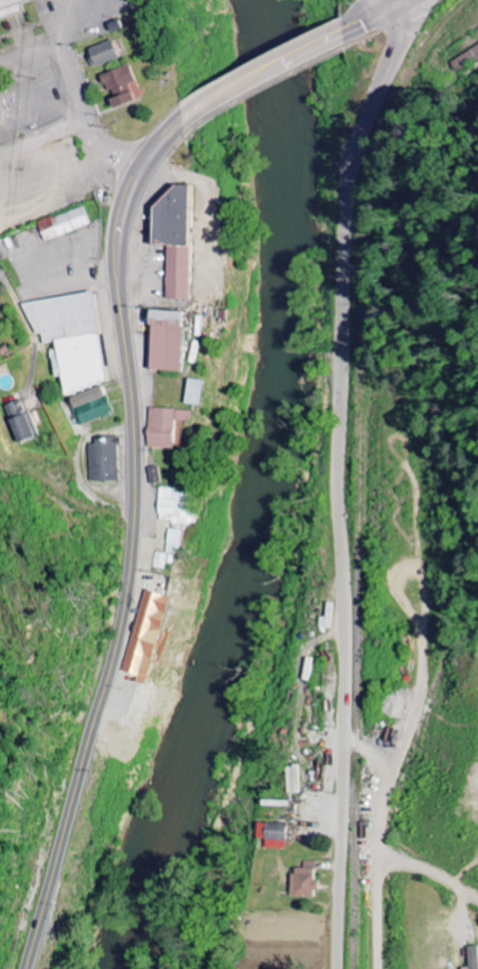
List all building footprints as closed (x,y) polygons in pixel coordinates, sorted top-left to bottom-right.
[(22,13),(19,5),(34,0),(0,0),(0,20),(22,13)] [(118,59),(112,41),(87,50),(93,68),(118,59)] [(461,77),(477,65),(477,45),(452,64),(461,77)] [(114,109),(134,101),(128,85),(135,82),(128,65),(100,76),(114,109)] [(166,301),(189,301),(190,187),(156,187),(155,246),(167,246),(166,301)] [(89,226),(82,207),(37,224),(44,243),(89,226)] [(107,383),(95,294),(31,302),(24,305),(37,336),(43,335),(45,345),(51,350),(55,379),(62,378),(65,397),(71,396),(81,392),(84,391),(102,384),(107,383)] [(180,373),(182,313),(150,312),(148,372),(180,373)] [(201,407),(203,382),(189,381),(187,406),(201,407)] [(113,414),(103,387),(69,400),(80,427),(113,414)] [(25,416),(20,401),(3,406),(16,445),(38,438),(31,414),(25,416)] [(174,450),(175,422),(191,422),(192,411),(149,410),(147,449),(174,450)] [(89,445),(90,482),(119,481),(118,438),(95,439),(95,445),(89,445)] [(149,468),(150,484),(160,483),(159,467),(149,468)] [(160,490),(159,521),(189,522),(191,491),(160,490)] [(168,553),(181,554),(183,531),(170,530),(168,553)] [(176,555),(156,554),(155,568),(167,569),(167,563),(175,564),(176,555)] [(147,685),(170,597),(145,590),(123,672),(139,677),(137,682),(147,685)] [(257,839),(266,839),(266,849),(286,849),(286,824),(258,824),(257,839)] [(315,897),(316,880),(315,880),(315,862),(304,862),(303,869),(291,868),(291,897),(315,897)] [(468,947),(469,968),(477,968),(477,947),(468,947)]
